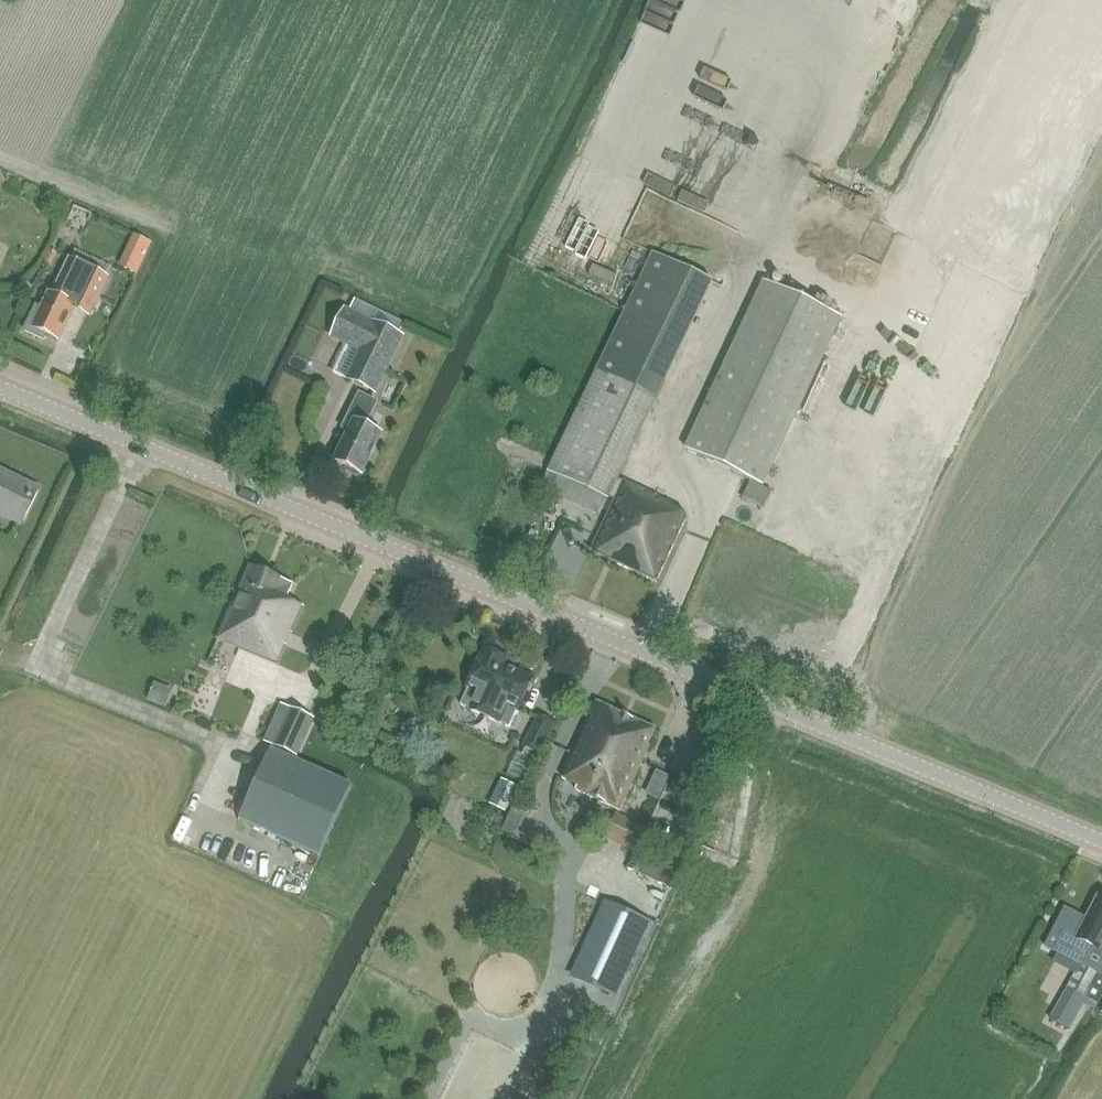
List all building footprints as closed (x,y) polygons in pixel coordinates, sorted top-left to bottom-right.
[(651,4),(633,44),(654,54),(673,15),(651,4)] [(710,29),(714,9),(690,4),(687,25),(710,29)] [(137,236),(122,267),(136,273),(151,243),(137,236)] [(654,253),(596,371),(549,469),(612,498),(642,429),(656,400),(713,282),(654,253)] [(59,341),(75,308),(90,316),(98,298),(108,278),(70,260),(55,292),(53,296),(49,294),(42,309),(36,306),(24,331),(45,340),(47,335),(59,341)] [(767,282),(688,450),(761,485),(840,316),(767,282)] [(355,299),(349,311),(399,335),(405,323),(355,299)] [(346,309),(332,337),(347,345),(360,351),(347,378),(376,392),(403,337),(399,335),(349,311),(346,309)] [(33,383),(31,392),(52,397),(54,388),(33,383)] [(340,451),(335,461),(347,467),(346,470),(358,476),(359,473),(363,475),(382,435),(364,426),(376,402),(360,394),(343,429),(350,432),(345,441),(340,451)] [(21,528),(39,490),(0,470),(0,517),(21,528)] [(673,503),(623,479),(617,493),(590,551),(657,581),(686,516),(670,509),(673,503)] [(752,481),(744,499),(763,508),(771,491),(752,481)] [(215,639),(280,665),(289,646),(287,645),(293,633),(294,634),(306,608),(288,600),(294,585),(250,566),(215,639)] [(486,658),(484,657),(470,687),(471,688),(462,705),(508,727),(516,710),(517,710),(533,678),(505,666),(507,660),(489,652),(486,658)] [(657,730),(596,701),(560,778),(567,781),(566,783),(576,787),(574,791),(621,812),(657,730)] [(290,709),(273,746),(297,756),(314,720),(290,709)] [(540,717),(524,747),(525,748),(538,755),(539,755),(555,725),(540,717)] [(382,732),(377,742),(387,747),(392,737),(382,732)] [(298,759),(272,747),(239,820),(318,856),(352,785),(298,760),(298,759)] [(502,769),(497,783),(513,788),(518,775),(502,769)] [(494,796),(490,804),(506,811),(510,803),(494,796)] [(616,815),(606,837),(636,851),(646,829),(616,815)] [(695,893),(705,898),(725,851),(700,840),(675,899),(689,905),(695,893)] [(635,853),(628,868),(639,873),(641,869),(660,878),(658,882),(672,889),(680,873),(635,853)] [(1090,947),(1099,951),(1101,945),(1101,899),(1097,897),(1086,918),(1065,907),(1045,947),(1080,965),(1081,964),(1090,947)] [(609,905),(576,977),(612,994),(645,922),(609,905)] [(1081,964),(1080,965),(1067,987),(1068,988),(1064,995),(1087,1008),(1091,1001),(1097,1004),(1101,997),(1101,976),(1081,964)] [(1056,1009),(1050,1019),(1070,1030),(1076,1019),(1056,1009)]
